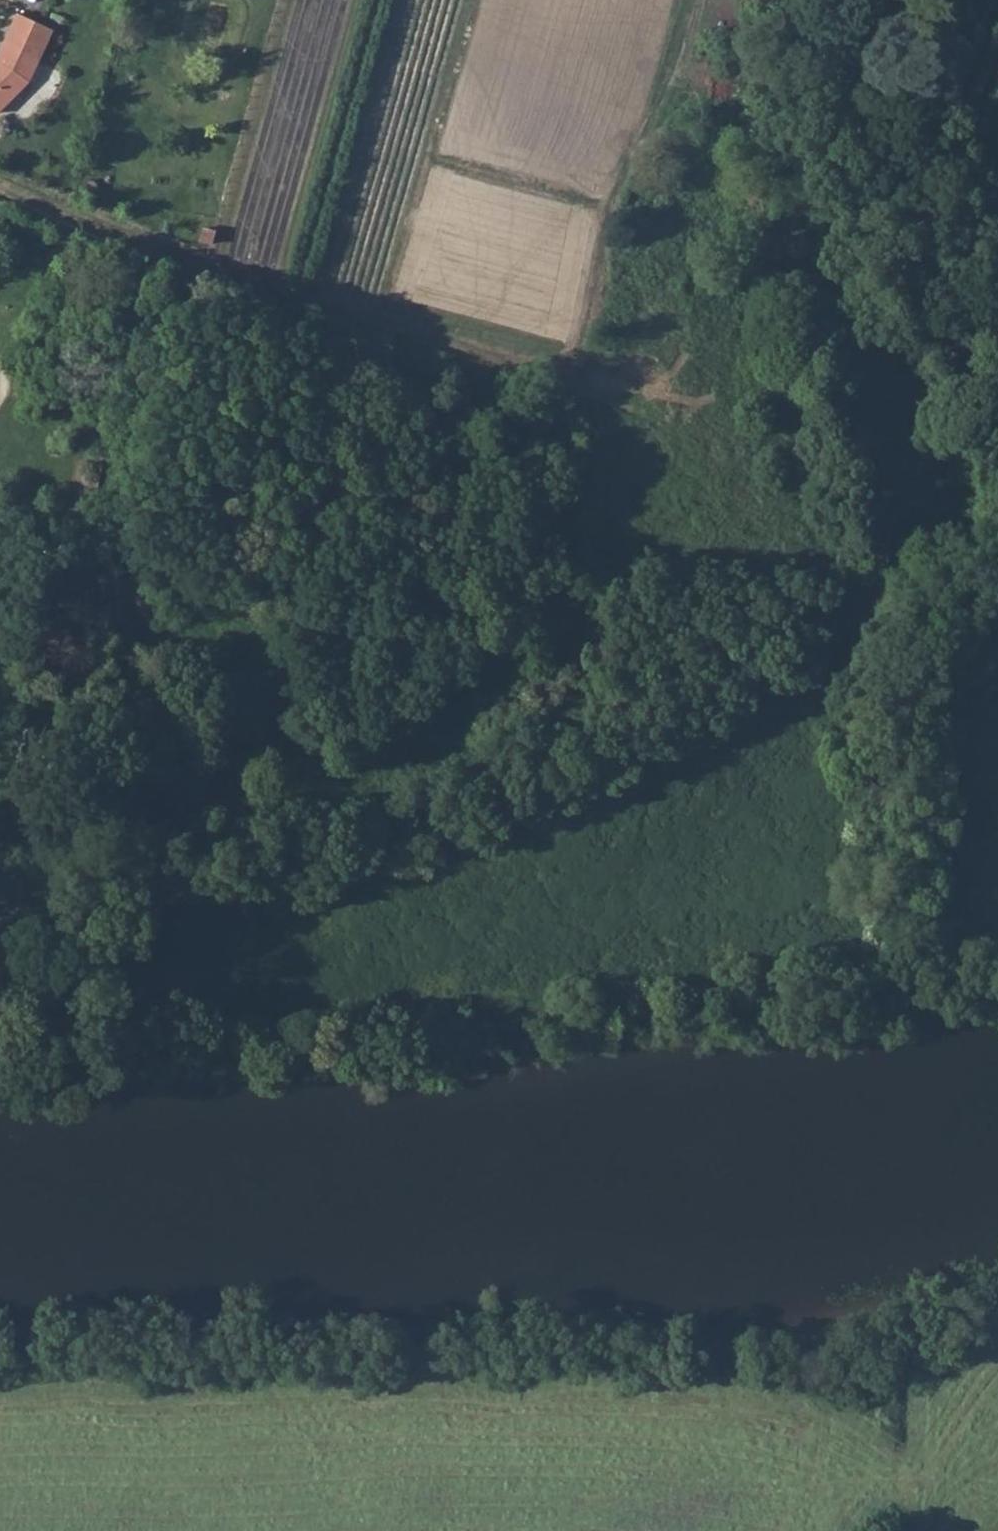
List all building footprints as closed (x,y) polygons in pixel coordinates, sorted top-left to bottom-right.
[(25,84),(49,31),(13,15),(0,44),(0,109),(25,84)]
